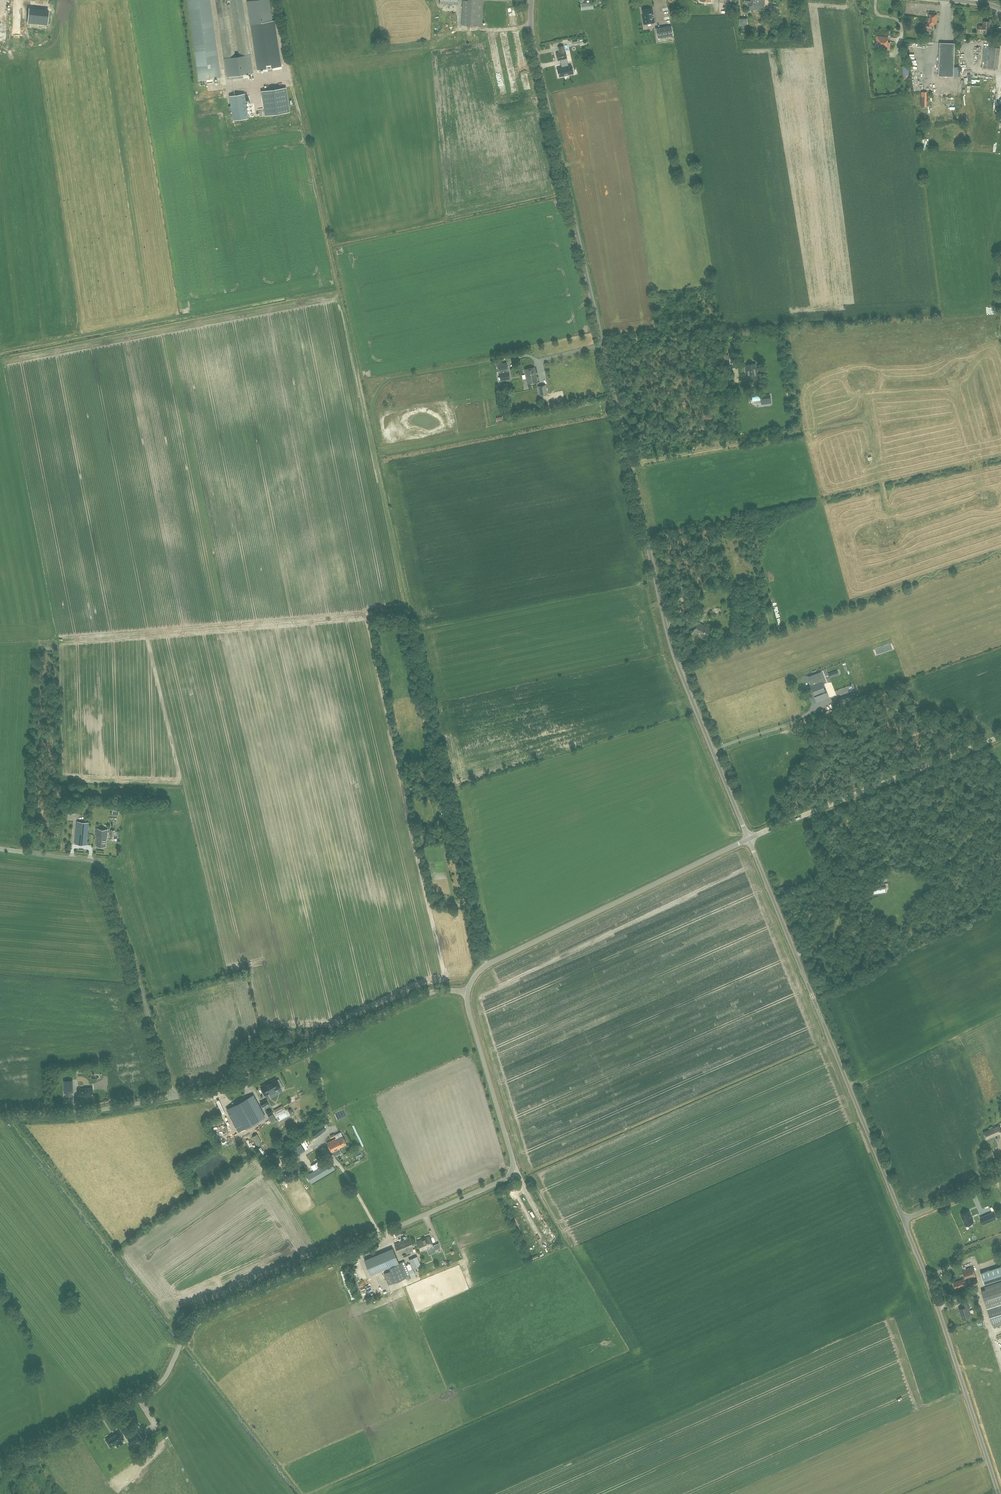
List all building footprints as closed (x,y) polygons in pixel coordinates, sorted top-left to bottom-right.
[(210,0),(187,0),(198,80),(207,79),(207,82),(213,82),(212,78),(220,77),(219,65),(218,58),(210,0)] [(235,56),(227,0),(216,0),(224,57),(235,56)] [(242,0),(231,0),(240,56),(225,59),(227,77),(228,80),(242,77),(244,77),(243,74),(253,72),(250,55),(242,0)] [(247,1),(251,24),(272,21),(269,0),(253,0),(247,1)] [(468,0),(463,0),(462,25),(482,25),(483,0),(468,0)] [(582,10),(593,9),(593,2),(581,3),(582,10)] [(644,24),(654,22),(652,8),(643,10),(644,16),(643,16),(644,24)] [(936,23),(937,15),(929,14),(929,18),(928,18),(928,24),(925,24),(925,27),(932,28),(932,23),(936,23)] [(994,28),(991,28),(990,28),(990,22),(984,21),(984,26),(979,25),(979,32),(983,32),(983,33),(990,33),(990,38),(994,38),(994,28)] [(278,24),(254,26),(257,52),(281,49),(278,24)] [(658,38),(673,35),(671,26),(656,29),(658,38)] [(888,44),(888,42),(888,37),(880,36),(879,38),(877,38),(876,44),(879,44),(879,48),(883,48),(883,49),(889,50),(890,44),(888,44)] [(954,76),(955,43),(940,43),(939,76),(954,76)] [(570,51),(568,45),(564,46),(563,46),(558,47),(560,53),(556,53),(558,60),(567,58),(565,52),(570,51)] [(998,68),(1000,48),(989,46),(987,67),(998,68)] [(562,67),(557,68),(559,77),(574,73),(572,65),(569,65),(568,62),(561,64),(562,67)] [(286,87),(261,91),(267,136),(293,133),(286,87)] [(231,106),(230,106),(229,106),(229,111),(231,111),(232,111),(234,120),(248,118),(245,93),(230,96),(231,106)] [(505,373),(514,371),(511,357),(502,359),(505,373)] [(747,380),(757,378),(756,364),(745,365),(747,380)] [(527,384),(538,382),(535,367),(524,369),(527,384)] [(540,396),(548,394),(546,385),(538,386),(540,396)] [(678,613),(689,608),(694,606),(693,603),(692,600),(676,607),(678,613)] [(705,637),(710,628),(697,622),(693,631),(705,637)] [(829,697),(823,681),(824,680),(821,672),(808,677),(811,685),(811,686),(817,702),(829,697)] [(831,708),(839,705),(849,702),(847,696),(837,699),(829,702),(831,708)] [(426,778),(424,766),(417,767),(420,779),(424,778),(425,784),(428,783),(427,777),(426,778)] [(87,844),(89,823),(77,821),(75,843),(87,844)] [(107,839),(108,829),(97,828),(97,838),(97,845),(105,846),(106,839),(107,839)] [(277,1080),(276,1078),(261,1086),(268,1099),(282,1091),(280,1088),(281,1088),(279,1086),(282,1084),(279,1079),(277,1080)] [(73,1092),(73,1083),(64,1083),(64,1092),(73,1092)] [(78,1098),(93,1098),(93,1087),(78,1088),(78,1098)] [(240,1131),(265,1117),(260,1109),(254,1112),(247,1098),(233,1106),(241,1119),(235,1122),(240,1131)] [(277,1110),(285,1106),(283,1102),(275,1106),(277,1110)] [(316,1138),(326,1130),(322,1125),(312,1133),(316,1138)] [(1000,1132),(1000,1129),(999,1125),(983,1132),(986,1139),(1000,1132)] [(230,1142),(225,1144),(226,1147),(237,1141),(235,1137),(232,1139),(231,1136),(227,1138),(230,1142)] [(346,1143),(343,1136),(339,1138),(338,1137),(335,1138),(335,1139),(327,1143),(332,1152),(340,1148),(339,1147),(346,1143)] [(310,1146),(313,1155),(324,1150),(319,1138),(315,1140),(316,1143),(310,1146)] [(312,1148),(307,1140),(303,1142),(308,1150),(312,1148)] [(315,1160),(326,1155),(324,1151),(313,1155),(315,1160)] [(311,1183),(335,1169),(330,1162),(307,1175),(311,1183)] [(968,1210),(959,1215),(965,1229),(975,1224),(968,1210)] [(993,1215),(982,1219),(984,1224),(996,1220),(993,1215)] [(427,1248),(433,1245),(429,1235),(417,1241),(421,1250),(427,1248)] [(409,1251),(412,1250),(411,1247),(414,1246),(410,1237),(406,1239),(403,1240),(394,1244),(398,1253),(406,1250),(407,1253),(403,1255),(405,1258),(411,1255),(409,1251)] [(439,1242),(433,1245),(427,1248),(429,1254),(436,1251),(435,1248),(440,1246),(439,1242)] [(393,1247),(366,1259),(372,1273),(389,1266),(389,1267),(391,1271),(387,1272),(392,1283),(406,1277),(411,1276),(405,1261),(400,1263),(400,1262),(398,1263),(393,1247)] [(417,1257),(409,1260),(413,1268),(421,1265),(417,1257)] [(956,1288),(965,1285),(964,1283),(967,1282),(966,1280),(976,1276),(972,1266),(963,1270),(965,1277),(962,1278),(963,1279),(954,1282),(956,1288)] [(981,1272),(984,1284),(1000,1279),(1000,1266),(981,1272)] [(1000,1324),(1000,1282),(985,1287),(986,1289),(982,1291),(985,1301),(987,1306),(993,1326),(1000,1324)] [(963,1319),(971,1316),(968,1308),(970,1307),(968,1301),(962,1303),(963,1307),(959,1309),(963,1319)] [(106,1439),(111,1447),(116,1444),(121,1440),(124,1439),(119,1431),(114,1434),(113,1434),(113,1435),(112,1436),(112,1435),(111,1436),(106,1439)] [(137,1431),(131,1435),(131,1434),(127,1437),(131,1442),(134,1440),(137,1445),(144,1441),(137,1431)]
